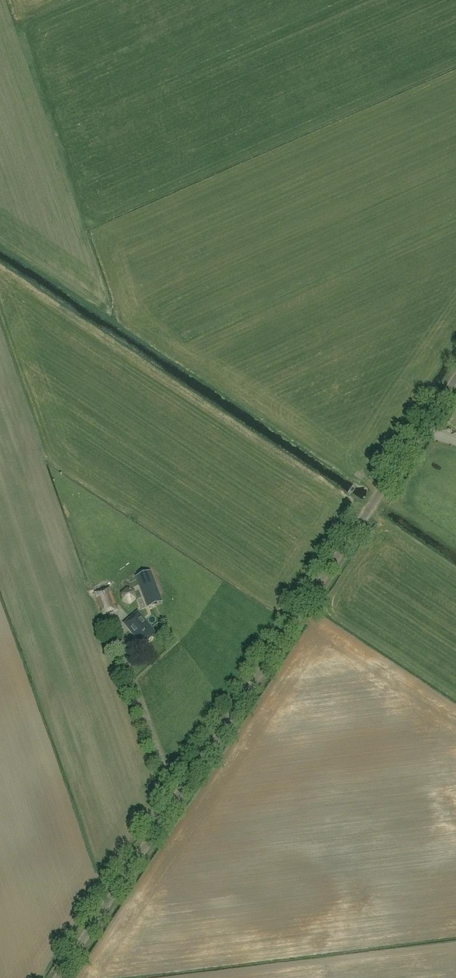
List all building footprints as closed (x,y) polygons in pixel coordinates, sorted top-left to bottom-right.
[(148,606),(162,601),(151,572),(137,577),(148,606)] [(109,588),(96,593),(104,615),(118,610),(109,588)] [(136,599),(135,591),(127,588),(120,593),(122,602),(129,605),(136,599)] [(138,613),(124,624),(138,640),(139,639),(144,645),(157,635),(138,613)]
